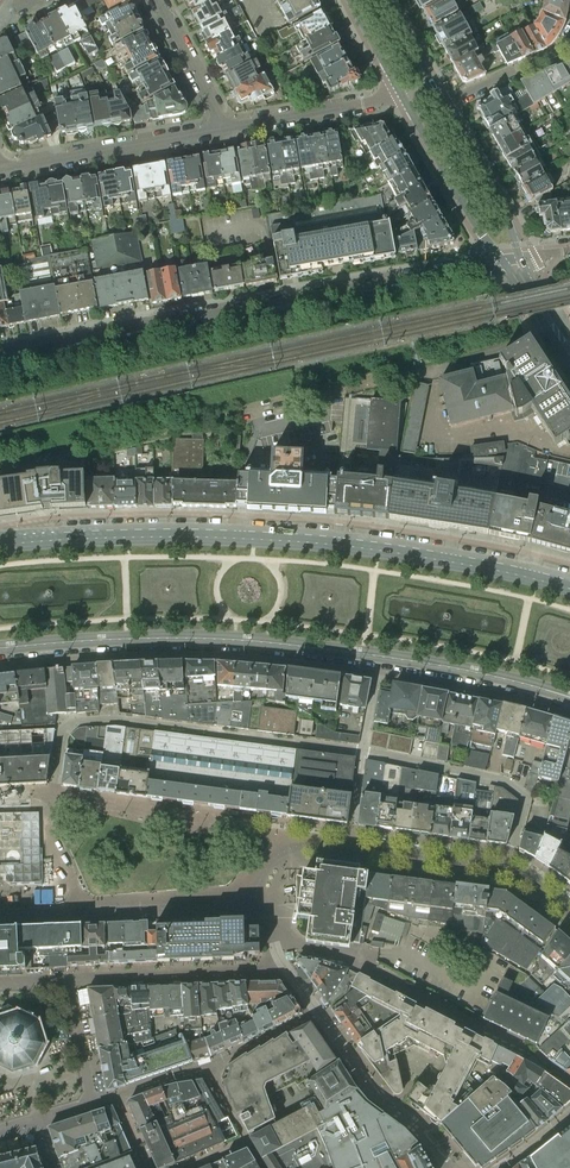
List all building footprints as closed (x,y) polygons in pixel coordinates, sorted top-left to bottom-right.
[(75,7),(82,20),(95,13),(92,7),(105,0),(111,11),(131,0),(83,0),(74,5),(75,7)] [(187,1),(187,2),(186,5),(189,8),(192,9),(192,10),(210,0),(186,0),(187,1)] [(192,10),(192,11),(196,18),(195,20),(197,25),(200,26),(201,27),(239,6),(236,0),(210,0),(192,10)] [(298,0),(276,0),(281,9),(281,8),(281,9),(298,0)] [(281,9),(285,17),(289,25),(321,8),(318,2),(318,0),(298,0),(281,9)] [(423,9),(439,0),(418,0),(423,9)] [(424,11),(433,26),(462,10),(461,8),(457,10),(455,6),(460,3),(459,0),(444,0),(424,11)] [(109,32),(139,16),(135,9),(132,8),(130,4),(99,20),(103,27),(106,25),(109,32)] [(568,10),(568,6),(543,4),(542,12),(565,21),(566,14),(568,10)] [(239,6),(201,27),(200,27),(203,32),(202,33),(207,43),(206,43),(207,43),(234,29),(248,22),(240,6),(239,6)] [(88,31),(82,20),(75,7),(66,11),(63,10),(60,12),(59,15),(58,15),(74,44),(81,40),(80,38),(81,37),(84,41),(82,43),(89,57),(99,52),(89,33),(88,33),(86,31),(88,31)] [(302,44),(331,28),(333,27),(334,24),(330,18),(327,17),(326,18),(323,12),(321,13),(289,30),(288,28),(278,33),(281,40),(284,41),(296,34),(302,44)] [(520,30),(533,54),(546,48),(534,26),(532,27),(524,14),(514,19),(520,30)] [(539,19),(538,21),(557,37),(560,33),(562,27),(564,23),(541,14),(539,19)] [(67,48),(74,44),(58,15),(57,16),(54,15),(50,17),(49,20),(42,24),(66,69),(76,64),(68,50),(67,48)] [(446,52),(477,34),(478,33),(472,22),(465,26),(460,15),(434,29),(446,52)] [(143,23),(139,16),(109,32),(112,38),(109,40),(113,46),(143,31),(141,27),(142,27),(143,23)] [(554,40),(557,37),(538,21),(535,24),(533,21),(531,22),(534,26),(546,48),(552,43),(554,40)] [(57,74),(66,69),(42,24),(34,28),(31,27),(27,29),(25,32),(33,46),(33,47),(42,62),(48,58),(57,74)] [(336,37),(331,28),(302,44),(279,56),(283,64),(294,58),(295,58),(300,55),(304,62),(340,43),(342,38),(337,37),(336,37)] [(243,45),(234,29),(207,43),(212,53),(214,52),(217,59),(243,45)] [(521,60),(533,54),(520,30),(508,36),(510,39),(521,60)] [(33,46),(25,32),(15,38),(22,51),(33,46)] [(124,61),(151,46),(144,33),(114,49),(117,55),(120,54),(124,61)] [(480,40),(477,34),(446,52),(453,66),(478,52),(477,52),(478,52),(474,44),(480,40)] [(507,66),(521,60),(510,39),(497,46),(499,51),(507,66)] [(15,55),(8,40),(0,44),(0,62),(13,56),(15,55)] [(494,53),(499,51),(497,46),(494,42),(479,51),(481,56),(483,55),(484,57),(494,52),(494,53)] [(251,61),(243,45),(217,59),(218,60),(217,63),(219,67),(222,67),(225,75),(251,61)] [(152,46),(151,46),(124,61),(127,67),(124,68),(128,75),(161,58),(158,52),(155,47),(152,46)] [(319,77),(348,61),(348,60),(349,59),(351,55),(349,52),(345,50),(343,51),(340,46),(310,62),(314,69),(319,77)] [(478,52),(453,66),(462,82),(467,84),(485,75),(480,65),(484,63),(481,58),(478,52)] [(25,68),(23,63),(21,64),(20,62),(17,63),(13,56),(0,62),(0,80),(26,68),(25,68)] [(139,89),(168,73),(168,72),(162,59),(129,77),(132,84),(135,82),(139,89)] [(234,91),(264,75),(260,69),(261,68),(257,61),(226,77),(230,83),(229,86),(231,89),(234,91)] [(348,61),(319,77),(323,86),(326,85),(330,94),(340,88),(341,88),(342,89),(349,86),(348,85),(351,83),(351,84),(352,84),(354,85),(359,82),(359,79),(360,79),(357,74),(357,75),(355,74),(348,61)] [(569,61),(543,72),(554,93),(569,84),(569,61)] [(22,88),(30,84),(27,76),(26,76),(30,74),(27,67),(25,68),(26,68),(0,80),(0,98),(22,88)] [(91,67),(85,70),(88,76),(94,73),(91,67)] [(264,75),(234,91),(237,97),(237,100),(238,103),(241,104),(241,105),(250,100),(252,103),(273,92),(269,84),(279,79),(279,77),(275,70),(264,75)] [(545,99),(554,93),(543,72),(532,77),(545,99)] [(173,82),(168,73),(139,89),(142,95),(139,97),(142,103),(175,85),(173,82)] [(534,105),(545,99),(532,77),(521,81),(520,82),(527,93),(534,105)] [(490,130),(490,131),(519,114),(529,108),(534,105),(527,93),(516,99),(509,87),(497,93),(497,92),(490,96),(492,99),(481,105),(478,105),(477,109),(479,110),(485,119),(484,120),(484,121),(484,122),(485,121),(489,129),(489,130),(490,129),(490,130)] [(23,90),(0,100),(0,110),(3,111),(6,116),(38,101),(35,94),(31,95),(28,88),(23,90)] [(141,106),(137,107),(130,111),(131,111),(132,120),(134,120),(135,123),(148,120),(148,119),(151,119),(154,120),(182,115),(183,114),(184,114),(185,113),(186,112),(187,111),(187,110),(187,109),(187,108),(187,107),(177,88),(154,100),(147,103),(147,104),(142,107),(141,106)] [(94,128),(88,95),(85,89),(70,92),(71,98),(77,132),(78,131),(81,132),(85,132),(87,129),(94,128)] [(76,132),(77,132),(71,98),(64,100),(64,99),(59,100),(57,92),(52,93),(54,101),(55,101),(60,128),(61,134),(68,133),(72,135),(73,135),(76,132)] [(112,126),(107,96),(106,92),(90,95),(96,128),(103,127),(104,128),(106,128),(108,128),(109,128),(109,127),(110,127),(111,126),(112,126)] [(131,120),(132,120),(131,111),(130,111),(127,106),(120,93),(114,94),(107,96),(112,126),(114,126),(116,126),(117,126),(119,126),(120,125),(121,124),(132,122),(131,120)] [(42,108),(38,101),(6,116),(8,122),(7,125),(9,129),(12,130),(13,131),(42,117),(39,110),(42,108)] [(538,103),(534,105),(529,108),(532,113),(541,108),(538,103)] [(519,123),(523,120),(519,114),(490,131),(498,145),(524,130),(519,123)] [(23,144),(24,143),(28,142),(31,143),(39,139),(40,141),(43,139),(44,140),(51,137),(42,117),(13,131),(13,132),(12,135),(14,140),(17,141),(19,140),(19,142),(20,143),(21,144),(22,144),(23,144)] [(360,145),(366,155),(392,139),(393,138),(394,135),(392,131),(387,130),(384,126),(380,125),(376,126),(376,125),(371,126),(367,123),(364,128),(349,131),(356,143),(360,141),(362,144),(360,145)] [(498,145),(506,160),(535,143),(530,133),(527,128),(524,130),(498,145)] [(330,170),(329,170),(331,177),(338,176),(337,169),(343,168),(344,168),(343,163),(337,133),(334,132),(328,132),(327,135),(324,136),(323,135),(330,170)] [(310,138),(319,186),(319,185),(323,184),(322,179),(325,178),(323,171),(329,170),(330,170),(323,135),(310,138)] [(319,186),(310,138),(307,139),(307,138),(304,137),(299,138),(297,140),(297,141),(302,170),(303,175),(309,174),(310,181),(314,180),(315,186),(319,186)] [(395,138),(392,139),(366,155),(364,156),(366,160),(369,159),(370,157),(372,156),(375,162),(373,163),(368,166),(372,173),(405,154),(399,145),(396,140),(395,138)] [(301,176),(300,171),(295,141),(294,141),(293,139),(285,140),(285,143),(282,143),(290,191),(293,191),(292,184),(296,184),(294,177),(301,176)] [(289,191),(290,191),(282,143),(277,144),(276,142),(268,143),(268,145),(267,146),(273,175),(273,180),(274,180),(274,181),(280,180),(281,186),(285,186),(286,191),(289,190),(289,191)] [(543,156),(535,143),(506,160),(514,173),(540,158),(543,156)] [(271,181),(270,176),(265,146),(264,146),(261,144),(251,146),(259,195),(263,194),(262,190),(266,189),(265,182),(271,181)] [(260,196),(259,195),(251,146),(241,148),(239,151),(238,151),(244,186),(250,185),(251,192),(255,191),(257,197),(260,196)] [(219,154),(224,186),(232,185),(232,186),(241,184),(237,160),(235,160),(234,150),(228,151),(228,153),(219,154)] [(217,187),(224,186),(219,154),(209,156),(209,155),(203,156),(205,166),(204,166),(208,190),(217,189),(217,187)] [(405,154),(372,173),(363,178),(372,194),(389,184),(413,170),(408,161),(408,160),(405,154)] [(184,160),(188,187),(196,186),(197,192),(206,191),(200,157),(194,158),(193,158),(190,157),(186,157),(184,160)] [(181,189),(188,187),(184,160),(183,160),(181,158),(176,159),(174,162),(173,162),(167,163),(173,196),(182,195),(181,189)] [(522,187),(523,188),(544,175),(541,170),(546,167),(540,158),(514,173),(522,188),(522,187)] [(163,198),(167,198),(171,197),(166,163),(159,165),(157,163),(152,164),(150,166),(155,199),(162,197),(163,198)] [(148,200),(155,199),(150,166),(149,167),(146,165),(142,165),(140,168),(133,169),(139,203),(140,207),(144,207),(143,202),(148,201),(148,200)] [(128,205),(137,203),(131,170),(125,172),(125,171),(124,171),(121,169),(117,170),(115,173),(120,205),(128,203),(128,205)] [(418,179),(413,170),(389,184),(394,193),(393,194),(397,200),(422,185),(418,179)] [(113,206),(120,205),(115,173),(114,173),(112,171),(107,172),(106,175),(105,175),(99,176),(105,209),(113,208),(113,206)] [(549,172),(544,175),(523,188),(528,198),(535,201),(550,192),(553,190),(550,185),(554,182),(549,172)] [(94,211),(103,210),(97,178),(91,179),(91,178),(87,176),(83,176),(81,180),(87,211),(94,210),(94,211)] [(79,213),(87,211),(81,180),(77,179),(74,179),(71,182),(65,183),(70,215),(79,214),(79,213)] [(48,185),(47,185),(52,217),(68,214),(62,182),(55,183),(53,182),(51,182),(50,183),(49,183),(48,184),(48,185)] [(45,218),(52,217),(47,185),(45,185),(44,185),(43,184),(42,184),(41,184),(39,185),(39,186),(38,187),(31,188),(37,220),(45,219),(45,218)] [(422,186),(422,185),(397,200),(388,205),(390,215),(402,209),(406,216),(405,217),(432,202),(425,191),(422,186)] [(33,221),(32,215),(27,186),(21,187),(21,188),(16,189),(11,192),(16,217),(17,224),(33,221)] [(11,192),(10,192),(7,190),(3,191),(1,194),(0,194),(0,225),(2,235),(9,233),(10,238),(19,237),(17,224),(16,217),(11,192)] [(538,206),(538,208),(549,205),(549,204),(549,201),(551,198),(550,192),(535,201),(538,206)] [(396,257),(395,251),(389,223),(388,223),(388,224),(386,224),(381,195),(336,203),(269,216),(271,228),(274,247),(280,281),(323,273),(322,267),(352,262),(353,265),(396,257)] [(569,230),(569,205),(569,197),(555,199),(556,203),(561,231),(569,230)] [(410,234),(414,232),(441,217),(437,211),(431,202),(432,202),(405,217),(410,225),(406,227),(410,234)] [(551,233),(561,231),(556,203),(549,204),(549,205),(538,208),(540,218),(543,217),(544,226),(546,226),(547,230),(551,233)] [(173,204),(167,205),(170,222),(176,221),(173,204)] [(100,223),(103,238),(109,237),(108,232),(105,216),(101,217),(102,222),(100,223)] [(414,232),(414,233),(415,232),(416,237),(417,237),(420,250),(450,245),(452,238),(449,232),(446,227),(441,218),(441,217),(414,232)] [(170,222),(169,222),(171,234),(185,232),(183,219),(176,221),(170,222)] [(120,230),(108,232),(109,237),(125,234),(124,228),(120,229),(120,230)] [(93,271),(94,281),(100,309),(149,300),(143,271),(144,271),(137,232),(125,234),(109,237),(103,238),(92,240),(97,270),(93,271)] [(414,233),(414,232),(410,234),(395,241),(398,255),(418,251),(414,233)] [(42,249),(43,256),(52,255),(51,247),(42,249)] [(49,256),(52,271),(66,268),(70,286),(72,286),(77,312),(89,309),(91,311),(96,310),(97,308),(98,308),(87,249),(49,256)] [(254,261),(242,263),(247,287),(276,281),(273,262),(261,264),(261,259),(258,260),(257,255),(253,256),(254,261)] [(61,316),(60,315),(52,271),(49,256),(24,261),(24,264),(15,266),(20,294),(21,301),(26,323),(61,316)] [(208,266),(178,271),(183,299),(213,293),(208,266)] [(52,271),(60,315),(61,315),(63,316),(69,315),(69,313),(77,312),(72,286),(70,286),(66,268),(52,271)] [(161,271),(167,301),(181,299),(176,268),(161,271)] [(244,287),(241,269),(230,271),(229,268),(222,269),(222,273),(212,275),(215,293),(244,287)] [(152,304),(167,301),(161,271),(147,274),(152,304)] [(5,286),(0,287),(0,305),(4,304),(21,301),(20,294),(12,296),(12,297),(11,299),(8,299),(5,286)] [(21,301),(4,304),(9,327),(26,323),(21,301)] [(0,305),(0,328),(9,327),(4,304),(0,305)] [(529,339),(499,359),(470,366),(472,373),(440,381),(452,428),(485,419),(485,422),(491,420),(491,418),(511,412),(512,417),(516,416),(516,417),(517,417),(517,416),(522,414),(531,408),(555,445),(565,438),(569,445),(569,444),(569,402),(529,339)] [(414,382),(400,451),(416,455),(429,385),(414,382)] [(337,481),(335,510),(334,514),(388,519),(393,487),(394,487),(399,455),(398,455),(402,430),(407,403),(371,400),(345,398),(343,422),(340,456),(338,471),(337,481)] [(236,507),(236,504),(238,484),(238,476),(238,470),(233,470),(233,476),(227,476),(227,484),(202,483),(203,440),(202,433),(193,435),(193,440),(173,439),(172,481),(173,505),(183,506),(183,507),(226,508),(226,507),(236,507)] [(218,441),(234,442),(234,436),(221,435),(213,433),(213,447),(218,447),(218,441)] [(503,442),(470,447),(472,457),(480,457),(504,453),(503,442)] [(510,539),(530,543),(537,507),(538,501),(547,461),(534,458),(536,450),(517,442),(506,444),(505,450),(504,457),(493,518),(490,535),(510,539)] [(135,455),(135,449),(126,451),(126,458),(135,458),(135,455)] [(249,477),(240,476),(238,476),(238,484),(236,504),(248,505),(247,508),(248,508),(249,509),(260,510),(261,509),(262,510),(273,511),(274,510),(275,511),(286,511),(287,510),(288,512),(299,512),(300,511),(301,512),(311,513),(312,512),(313,513),(324,514),(325,513),(326,513),(326,509),(335,510),(337,481),(328,481),(305,479),(302,477),(304,454),(272,452),(271,475),(268,477),(249,477)] [(331,470),(338,471),(340,456),(333,455),(331,470)] [(388,519),(445,527),(489,534),(490,535),(493,518),(504,457),(432,459),(399,455),(394,487),(393,487),(388,519)] [(547,459),(547,461),(538,501),(537,507),(539,507),(569,515),(569,465),(547,459)] [(35,512),(35,513),(43,511),(52,511),(60,510),(60,508),(85,507),(84,493),(84,475),(61,476),(61,473),(53,473),(53,469),(35,473),(36,475),(28,476),(28,479),(0,483),(0,515),(35,510),(35,512)] [(136,470),(136,473),(137,507),(154,507),(154,481),(154,480),(153,480),(153,469),(136,470)] [(128,481),(115,481),(116,507),(137,507),(136,473),(128,473),(128,481)] [(90,508),(116,507),(115,481),(115,479),(88,480),(89,508),(90,508)] [(172,481),(154,481),(154,507),(173,506),(173,505),(172,481)] [(530,543),(569,554),(569,515),(539,507),(537,507),(530,543)] [(141,664),(127,664),(130,695),(130,699),(131,708),(131,715),(137,715),(136,703),(144,703),(141,663),(141,664)] [(158,663),(141,663),(144,703),(146,716),(162,719),(158,663)] [(183,663),(158,663),(162,719),(188,722),(186,705),(185,683),(184,684),(183,663)] [(216,688),(215,677),(215,663),(211,663),(188,663),(185,663),(186,679),(187,705),(186,705),(188,722),(214,725),(217,704),(216,688)] [(235,665),(215,663),(215,677),(216,688),(217,704),(233,703),(234,703),(235,664),(235,665)] [(118,699),(130,699),(130,695),(127,664),(112,665),(118,699)] [(249,702),(251,690),(252,666),(235,664),(234,703),(249,702)] [(112,665),(95,666),(96,675),(99,675),(100,685),(97,685),(97,687),(99,701),(98,701),(99,705),(119,704),(118,699),(112,665)] [(99,711),(99,705),(98,701),(99,701),(97,687),(97,685),(100,685),(99,675),(96,675),(95,666),(72,667),(72,668),(66,668),(66,669),(67,682),(73,682),(73,690),(75,690),(75,694),(73,694),(75,712),(76,712),(76,714),(99,711)] [(268,667),(252,666),(251,690),(249,702),(252,702),(257,701),(261,701),(266,700),(267,701),(268,667)] [(56,669),(45,670),(49,715),(56,714),(68,713),(67,710),(73,709),(73,713),(75,712),(73,694),(66,695),(64,674),(63,668),(59,669),(59,667),(56,667),(56,669)] [(283,693),(286,669),(268,668),(268,667),(267,701),(276,703),(285,705),(286,698),(286,693),(283,693)] [(288,669),(286,693),(286,698),(298,700),(297,711),(311,719),(313,702),(319,703),(323,674),(288,669)] [(15,674),(19,702),(19,705),(20,712),(21,720),(22,726),(55,725),(56,714),(49,715),(45,670),(15,673),(15,674)] [(19,702),(15,674),(0,676),(0,704),(19,702)] [(323,674),(319,703),(322,703),(321,710),(336,712),(341,677),(323,674)] [(365,709),(370,681),(344,677),(339,705),(365,709)] [(417,718),(422,689),(394,685),(392,693),(380,691),(374,722),(388,724),(390,713),(405,715),(408,719),(413,720),(417,717),(416,718),(417,718)] [(448,694),(422,689),(417,718),(418,718),(416,727),(429,729),(430,724),(432,725),(430,733),(426,732),(424,740),(414,738),(411,754),(411,755),(412,755),(412,754),(436,759),(438,745),(439,744),(439,741),(440,741),(441,733),(448,694)] [(455,726),(450,747),(467,750),(469,742),(468,742),(472,729),(473,726),(479,700),(448,694),(441,733),(447,734),(449,725),(455,726)] [(473,726),(472,729),(468,742),(469,742),(473,743),(473,744),(492,748),(495,736),(496,731),(503,704),(479,700),(473,726)] [(248,729),(258,730),(261,707),(261,701),(257,701),(252,702),(248,729)] [(248,730),(248,729),(252,702),(249,702),(234,703),(233,703),(230,727),(248,730)] [(137,715),(146,716),(144,703),(136,703),(137,715)] [(233,703),(217,704),(214,725),(230,727),(233,703)] [(519,740),(519,738),(526,710),(503,704),(496,731),(507,733),(505,740),(511,742),(512,738),(513,739),(519,740)] [(294,736),(294,733),(297,712),(261,707),(258,730),(258,731),(294,736)] [(519,738),(546,746),(553,718),(526,710),(519,738)] [(3,724),(4,722),(10,724),(13,716),(0,713),(0,725),(3,724)] [(553,718),(546,746),(538,776),(538,778),(558,783),(569,739),(569,738),(568,737),(569,729),(569,724),(553,718)] [(302,721),(300,734),(311,735),(313,722),(302,721)] [(318,723),(316,736),(316,738),(358,744),(360,736),(335,733),(318,723)] [(98,791),(117,793),(126,728),(116,726),(107,727),(98,791)] [(85,746),(87,727),(84,727),(78,729),(71,735),(80,745),(85,746)] [(85,747),(79,788),(98,791),(105,740),(98,739),(100,727),(87,727),(85,746),(85,747)] [(107,727),(100,727),(98,739),(105,740),(107,727)] [(117,793),(146,797),(148,781),(155,731),(126,728),(117,793)] [(47,783),(54,729),(0,732),(0,786),(8,786),(47,784),(47,783)] [(155,731),(148,781),(258,795),(259,792),(269,793),(268,797),(290,800),(296,750),(155,731)] [(389,735),(386,750),(409,754),(412,739),(389,735)] [(547,824),(567,830),(569,817),(569,816),(569,739),(558,783),(554,797),(555,797),(547,824)] [(436,760),(447,762),(449,746),(438,745),(436,759),(436,760)] [(79,788),(85,747),(84,747),(84,751),(67,749),(62,786),(79,788)] [(347,824),(355,758),(296,750),(290,800),(288,816),(311,819),(347,824)] [(462,766),(486,771),(490,755),(467,750),(466,750),(462,766)] [(503,770),(511,771),(513,761),(506,759),(503,770)] [(385,764),(366,760),(362,794),(369,795),(369,796),(373,796),(373,795),(380,796),(385,764)] [(541,763),(533,761),(530,772),(538,775),(541,763)] [(401,767),(385,764),(380,796),(376,828),(393,830),(401,767)] [(393,830),(412,833),(415,806),(413,806),(415,791),(406,789),(408,769),(401,767),(393,830)] [(436,793),(439,775),(408,769),(406,789),(415,791),(413,806),(415,806),(412,833),(431,835),(435,807),(436,793)] [(533,795),(538,778),(538,776),(528,773),(524,787),(524,788),(533,795)] [(457,779),(453,809),(449,838),(450,838),(468,840),(475,791),(476,783),(457,779)] [(258,795),(148,781),(146,797),(194,803),(240,810),(288,816),(290,800),(268,797),(269,793),(259,792),(258,795)] [(468,840),(487,842),(494,787),(489,786),(488,793),(475,791),(468,840)] [(487,842),(506,845),(513,817),(518,800),(502,788),(494,787),(487,842)] [(369,795),(362,794),(362,797),(361,797),(358,825),(376,828),(380,796),(373,795),(373,796),(369,796),(369,795)] [(448,838),(449,838),(453,809),(435,807),(431,835),(432,835),(448,837),(448,838)] [(40,862),(39,813),(0,814),(0,823),(21,823),(23,866),(0,867),(0,884),(41,883),(40,862)] [(565,837),(567,830),(547,824),(544,835),(535,858),(549,867),(558,851),(562,842),(565,837)] [(535,858),(544,835),(524,831),(519,850),(535,858)] [(565,879),(569,872),(569,857),(558,851),(549,867),(565,879)] [(307,937),(360,944),(362,922),(369,875),(360,873),(360,867),(317,861),(315,873),(304,872),(304,876),(296,876),(296,899),(304,899),(304,903),(303,903),(297,918),(309,920),(307,937)] [(391,878),(369,875),(362,922),(369,923),(374,907),(387,911),(391,878)] [(409,880),(391,878),(387,911),(408,919),(428,921),(433,883),(409,880)] [(450,924),(452,914),(456,886),(433,883),(428,921),(450,924)] [(489,891),(456,886),(452,914),(485,918),(489,891)] [(544,945),(555,929),(506,893),(489,891),(485,918),(483,933),(482,945),(526,970),(541,950),(538,948),(542,943),(544,945)] [(385,916),(377,913),(371,931),(379,933),(385,916)] [(450,929),(483,933),(485,918),(452,914),(450,924),(450,929)] [(195,921),(157,922),(158,949),(158,962),(248,959),(248,954),(260,954),(259,928),(244,928),(244,920),(222,920),(195,921)] [(148,923),(123,924),(123,944),(124,947),(147,946),(148,952),(155,952),(155,949),(158,949),(157,922),(148,923)] [(50,956),(67,956),(82,955),(82,925),(82,923),(79,923),(56,924),(43,925),(17,925),(16,928),(17,928),(19,959),(26,958),(25,950),(36,950),(39,950),(40,957),(50,956)] [(109,945),(123,944),(123,924),(108,925),(108,928),(109,945)] [(82,925),(82,955),(88,955),(88,948),(97,948),(105,947),(105,925),(82,925)] [(26,958),(19,959),(17,928),(16,928),(0,929),(0,970),(26,969),(26,958)] [(549,978),(569,955),(569,942),(558,932),(530,973),(542,985),(549,978)] [(82,955),(67,956),(68,965),(68,966),(73,966),(74,966),(89,965),(99,965),(99,953),(98,953),(97,948),(88,948),(88,955),(82,955)] [(148,952),(141,952),(141,963),(158,962),(158,949),(155,949),(155,952),(148,952)] [(124,964),(141,963),(141,952),(140,952),(125,953),(124,953),(124,964)] [(109,953),(99,953),(99,965),(110,964),(109,953)] [(110,964),(124,964),(124,953),(109,953),(110,964)] [(568,990),(569,988),(569,955),(549,978),(560,985),(562,986),(564,987),(568,990)] [(68,965),(67,956),(50,956),(50,966),(68,965)] [(297,962),(311,980),(322,962),(318,961),(301,958),(299,958),(298,958),(298,959),(297,959),(297,960),(297,961),(297,962)] [(333,965),(322,962),(311,980),(319,991),(333,965)] [(333,965),(319,991),(329,1005),(330,1006),(345,993),(347,990),(348,986),(349,982),(343,979),(348,970),(333,965)] [(561,988),(554,984),(545,993),(539,987),(532,994),(522,984),(529,978),(526,975),(510,965),(480,1017),(506,1029),(528,1040),(551,1062),(562,1069),(565,1072),(569,1075),(569,998),(561,988)] [(348,986),(354,989),(369,998),(367,1002),(360,1006),(361,1007),(352,1014),(353,1015),(342,1023),(357,1045),(374,1064),(373,1065),(393,1094),(394,1095),(395,1096),(396,1097),(397,1097),(399,1097),(400,1096),(400,1095),(401,1093),(401,1091),(397,1073),(392,1056),(414,1046),(440,1060),(448,1064),(433,1092),(422,1086),(422,1087),(418,1084),(406,1100),(436,1123),(439,1125),(440,1124),(481,1089),(470,1076),(477,1061),(488,1066),(488,1067),(489,1067),(491,1062),(498,1047),(497,1047),(461,1028),(455,1025),(390,990),(348,970),(343,979),(349,982),(348,986)] [(291,996),(280,982),(246,983),(249,1012),(265,1004),(266,1008),(291,996)] [(246,983),(229,984),(233,1014),(244,1041),(259,1034),(251,1015),(249,1012),(246,983)] [(201,1021),(203,1028),(218,1022),(217,1017),(233,1014),(229,984),(224,984),(198,985),(201,1021)] [(148,987),(150,1008),(150,1016),(164,1016),(164,1017),(165,1018),(169,1018),(171,1017),(184,1016),(182,985),(148,987)] [(198,985),(182,985),(184,1016),(185,1030),(204,1030),(203,1028),(201,1021),(198,985)] [(116,1003),(131,1002),(131,1001),(130,987),(113,988),(116,1003)] [(138,987),(130,987),(131,1001),(131,1002),(131,1007),(132,1011),(140,1010),(138,987)] [(138,987),(140,1010),(150,1008),(148,987),(138,987)] [(131,1007),(131,1002),(116,1003),(113,988),(93,989),(88,989),(80,991),(81,1005),(91,1004),(111,1001),(112,1004),(115,1003),(116,1005),(119,1004),(119,1006),(120,1007),(131,1007)] [(345,997),(331,1008),(334,1012),(342,1023),(353,1015),(352,1014),(361,1007),(360,1006),(367,1002),(369,998),(354,989),(345,997)] [(291,996),(266,1008),(265,1004),(249,1012),(251,1015),(259,1034),(260,1034),(274,1028),(300,1015),(301,1010),(291,996)] [(111,1001),(91,1004),(94,1018),(132,1011),(131,1007),(120,1007),(119,1006),(119,1004),(116,1005),(115,1003),(112,1004),(111,1001)] [(14,1072),(35,1065),(45,1045),(38,1024),(19,1014),(14,1015),(13,1010),(9,1008),(2,1011),(0,1014),(2,1019),(0,1020),(0,1065),(14,1072)] [(140,1010),(132,1011),(94,1018),(97,1034),(151,1025),(150,1017),(150,1016),(150,1008),(140,1010)] [(244,1041),(233,1014),(217,1017),(218,1022),(226,1049),(244,1041)] [(226,1049),(218,1022),(203,1028),(204,1030),(206,1039),(211,1056),(226,1049)] [(319,1036),(311,1024),(235,1063),(234,1063),(226,1068),(222,1079),(225,1089),(226,1088),(233,1102),(234,1101),(241,1111),(238,1113),(240,1118),(248,1134),(275,1120),(268,1097),(295,1083),(297,1086),(335,1060),(326,1046),(324,1047),(318,1037),(319,1036)] [(97,1034),(100,1049),(152,1040),(152,1038),(151,1025),(97,1034)] [(193,1062),(194,1062),(186,1037),(185,1033),(177,1033),(175,1030),(152,1038),(152,1040),(100,1049),(109,1091),(126,1086),(126,1085),(193,1062)] [(204,1030),(185,1030),(185,1033),(186,1037),(194,1062),(211,1057),(211,1056),(206,1039),(204,1030)] [(498,1046),(497,1047),(498,1047),(491,1062),(489,1067),(488,1070),(489,1071),(489,1072),(496,1076),(502,1064),(509,1068),(516,1056),(498,1047),(499,1046),(498,1046)] [(496,1076),(493,1078),(505,1087),(512,1094),(508,1098),(512,1102),(514,1101),(537,1130),(547,1121),(528,1101),(525,1097),(531,1092),(526,1089),(513,1078),(524,1060),(516,1056),(509,1068),(502,1064),(496,1076)] [(540,1091),(562,1109),(569,1102),(569,1091),(545,1073),(524,1060),(513,1078),(526,1089),(531,1083),(540,1090),(540,1091)] [(309,1083),(326,1111),(326,1112),(358,1091),(357,1090),(339,1061),(310,1080),(310,1079),(307,1081),(307,1082),(305,1083),(306,1085),(309,1083)] [(493,1078),(481,1089),(440,1124),(476,1167),(478,1166),(480,1167),(483,1167),(523,1140),(537,1130),(514,1101),(512,1102),(508,1098),(512,1094),(505,1087),(493,1078)] [(209,1112),(216,1125),(228,1117),(207,1081),(205,1080),(192,1082),(203,1103),(207,1110),(209,1112)] [(192,1082),(177,1084),(183,1103),(184,1108),(189,1120),(209,1112),(207,1110),(203,1103),(192,1082)] [(177,1084),(162,1088),(167,1101),(164,1102),(166,1108),(173,1125),(174,1126),(189,1120),(184,1108),(183,1103),(177,1084)] [(161,1109),(166,1108),(164,1102),(167,1101),(162,1088),(143,1095),(149,1108),(158,1105),(161,1109)] [(250,1138),(262,1158),(281,1148),(301,1138),(318,1129),(325,1147),(362,1132),(361,1129),(385,1116),(367,1103),(358,1091),(326,1112),(326,1111),(325,1112),(324,1111),(319,1114),(311,1099),(305,1102),(308,1107),(270,1127),(250,1138)] [(540,1091),(528,1101),(547,1121),(562,1109),(540,1091)] [(149,1108),(143,1095),(130,1100),(128,1103),(140,1130),(157,1122),(161,1130),(173,1125),(166,1108),(161,1109),(158,1105),(149,1108)] [(104,1110),(117,1145),(127,1141),(120,1126),(119,1123),(113,1107),(104,1110)] [(102,1143),(96,1145),(103,1163),(121,1156),(117,1145),(104,1110),(92,1114),(102,1143)] [(209,1112),(189,1120),(174,1126),(173,1125),(161,1130),(175,1163),(196,1154),(225,1142),(216,1125),(209,1112)] [(55,1142),(59,1158),(79,1151),(78,1151),(81,1150),(80,1148),(87,1146),(88,1148),(96,1145),(102,1143),(92,1114),(79,1118),(50,1127),(55,1142)] [(371,1152),(386,1144),(395,1161),(403,1157),(402,1155),(417,1144),(404,1130),(385,1116),(361,1129),(362,1132),(325,1147),(334,1167),(378,1167),(371,1152)] [(140,1130),(157,1167),(158,1167),(164,1167),(175,1163),(161,1130),(157,1122),(140,1130)] [(530,1158),(535,1167),(569,1167),(569,1126),(530,1158)] [(325,1147),(318,1129),(301,1138),(281,1148),(262,1158),(268,1167),(280,1167),(307,1153),(311,1151),(316,1167),(334,1167),(325,1147)] [(117,1145),(121,1156),(132,1152),(127,1141),(117,1145)] [(395,1161),(386,1144),(371,1152),(378,1167),(399,1167),(395,1161)] [(399,1167),(414,1167),(412,1164),(408,1156),(421,1147),(420,1147),(417,1144),(402,1155),(403,1157),(395,1161),(399,1167)] [(103,1163),(96,1145),(88,1148),(87,1146),(80,1148),(81,1150),(78,1151),(79,1151),(59,1158),(62,1167),(91,1167),(103,1163)] [(42,1164),(38,1147),(0,1156),(0,1167),(43,1167),(42,1164)] [(414,1167),(432,1167),(421,1147),(408,1156),(412,1164),(414,1167)] [(226,1167),(244,1167),(255,1162),(249,1151),(248,1151),(248,1150),(247,1150),(246,1150),(223,1160),(226,1167)] [(311,1151),(307,1153),(280,1167),(316,1167),(311,1151)] [(132,1152),(121,1156),(103,1163),(91,1167),(139,1167),(132,1152)] [(530,1158),(520,1164),(521,1167),(535,1167),(530,1158)]
